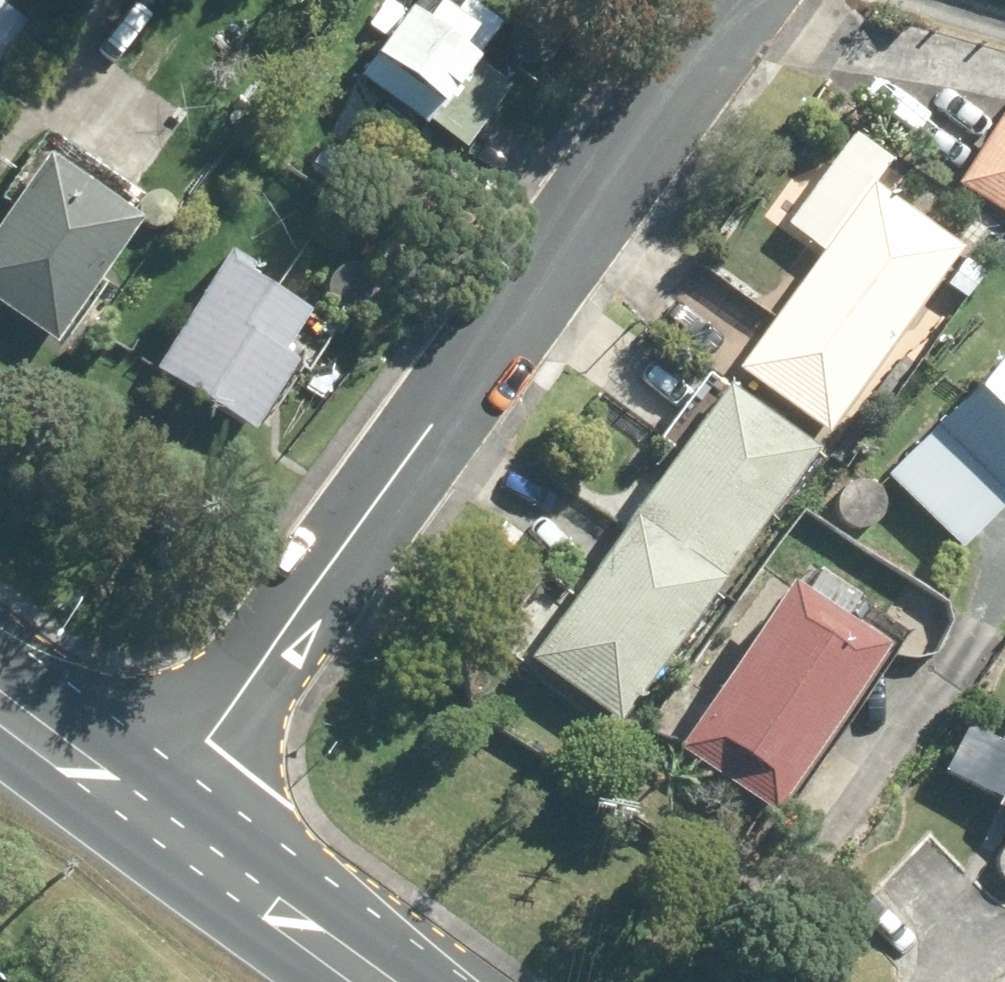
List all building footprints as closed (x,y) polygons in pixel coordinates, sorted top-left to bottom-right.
[(418,38),(403,26),(406,20),(388,7),(368,34),(384,48),(356,88),(421,135),(427,127),(464,155),(508,95),(472,69),(496,37),(446,0),(418,38)] [(17,44),(0,32),(0,67),(17,44)] [(1004,215),(1004,123),(995,117),(955,184),(1004,215)] [(350,172),(324,152),(312,168),(337,188),(350,172)] [(0,234),(0,317),(56,354),(137,237),(42,172),(0,234)] [(956,252),(961,246),(871,183),(739,368),(828,432),(937,278),(966,298),(984,272),(956,252)] [(205,301),(153,380),(250,444),(295,373),(281,364),(306,326),(245,287),(249,279),(223,263),(200,298),(205,301)] [(886,474),(960,547),(1004,500),(1004,354),(886,474)] [(721,387),(630,514),(719,578),(810,449),(721,387)] [(630,514),(530,656),(618,720),(719,578),(630,514)] [(788,579),(677,744),(775,810),(886,644),(841,614),(854,594),(821,571),(807,593),(788,579)] [(996,805),(1004,809),(1004,786),(996,805)]
